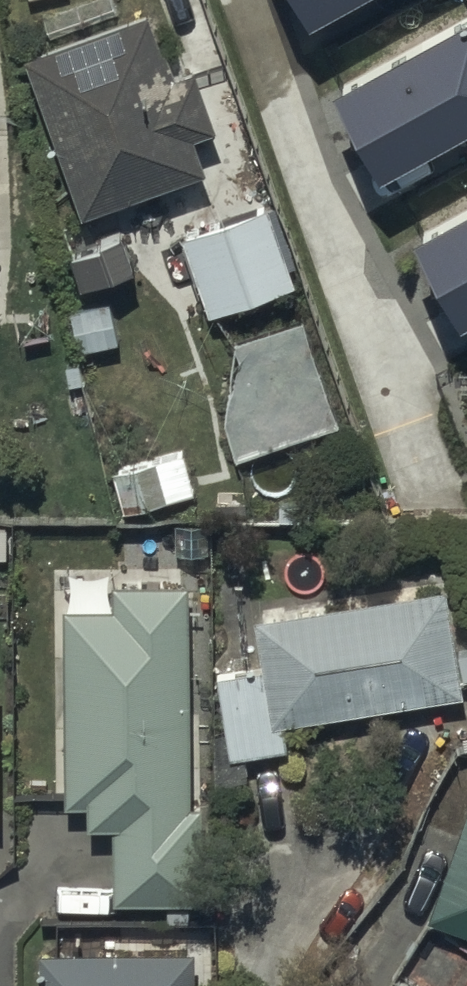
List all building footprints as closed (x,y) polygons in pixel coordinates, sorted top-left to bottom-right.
[(317,29),(370,0),(301,0),(317,29)] [(194,76),(172,84),(148,14),(138,17),(22,57),(78,217),(200,174),(188,139),(212,130),(194,76)] [(340,93),(387,180),(466,137),(466,24),(340,93)] [(263,210),(180,241),(209,318),(292,287),(263,210)] [(420,241),(466,326),(466,216),(420,241)] [(123,238),(69,254),(79,286),(133,270),(123,238)] [(158,462),(113,474),(123,511),(168,499),(158,462)] [(189,719),(185,589),(112,591),(113,608),(56,610),(62,808),(89,808),(90,829),(108,828),(110,906),(204,903),(198,719),(189,719)] [(282,724),(461,699),(459,682),(466,680),(466,651),(455,653),(447,592),(254,618),(261,671),(217,677),(229,759),(286,751),(282,724)] [(430,922),(466,936),(466,820),(430,922)] [(37,955),(37,985),(192,985),(192,954),(37,955)]
